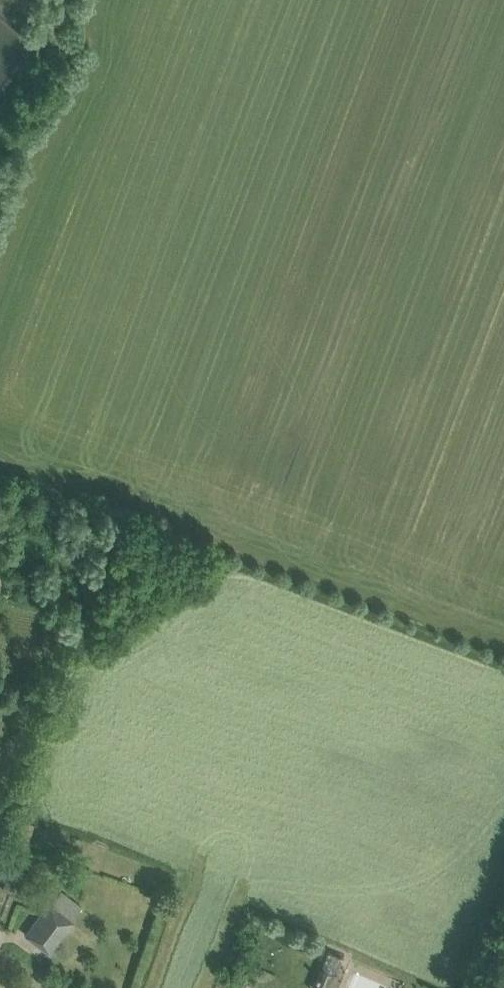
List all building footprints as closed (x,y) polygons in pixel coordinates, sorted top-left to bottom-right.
[(6,881),(2,889),(12,893),(15,885),(6,881)] [(60,941),(58,940),(64,932),(66,933),(75,920),(73,918),(82,905),(62,890),(53,903),(49,901),(25,934),(52,953),(60,941)] [(328,950),(322,965),(337,972),(344,956),(328,950)]
